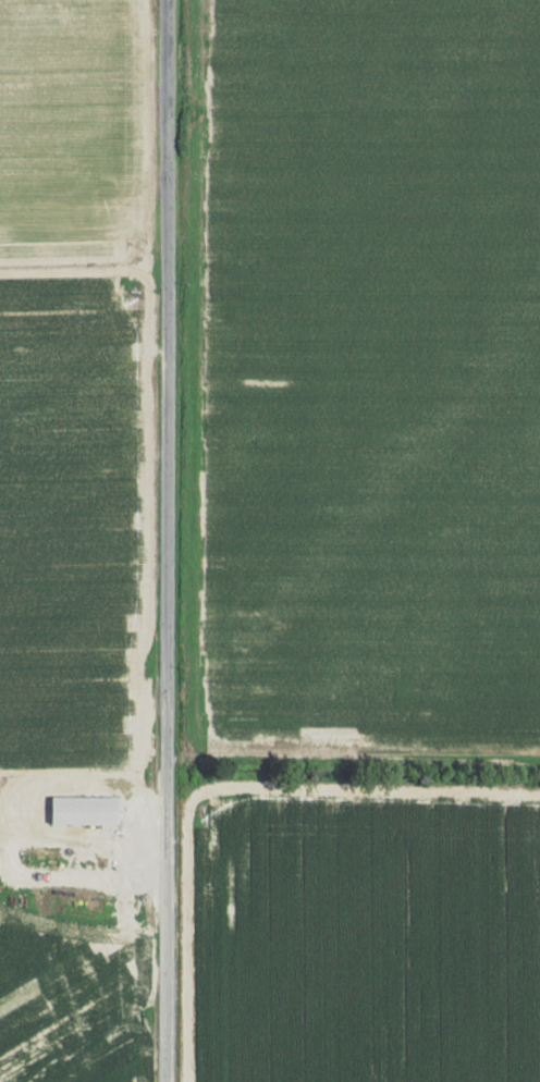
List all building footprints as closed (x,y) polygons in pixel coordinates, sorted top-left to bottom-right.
[(121,822),(121,795),(54,795),(54,822),(121,822)]
